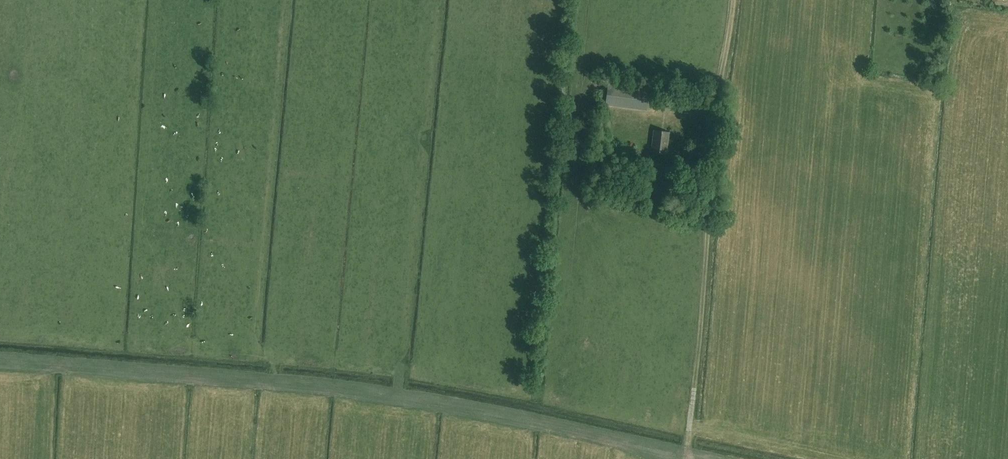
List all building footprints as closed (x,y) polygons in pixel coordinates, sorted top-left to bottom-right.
[(608,106),(649,108),(649,92),(608,90),(608,106)] [(651,153),(667,155),(670,132),(653,130),(651,153)]
